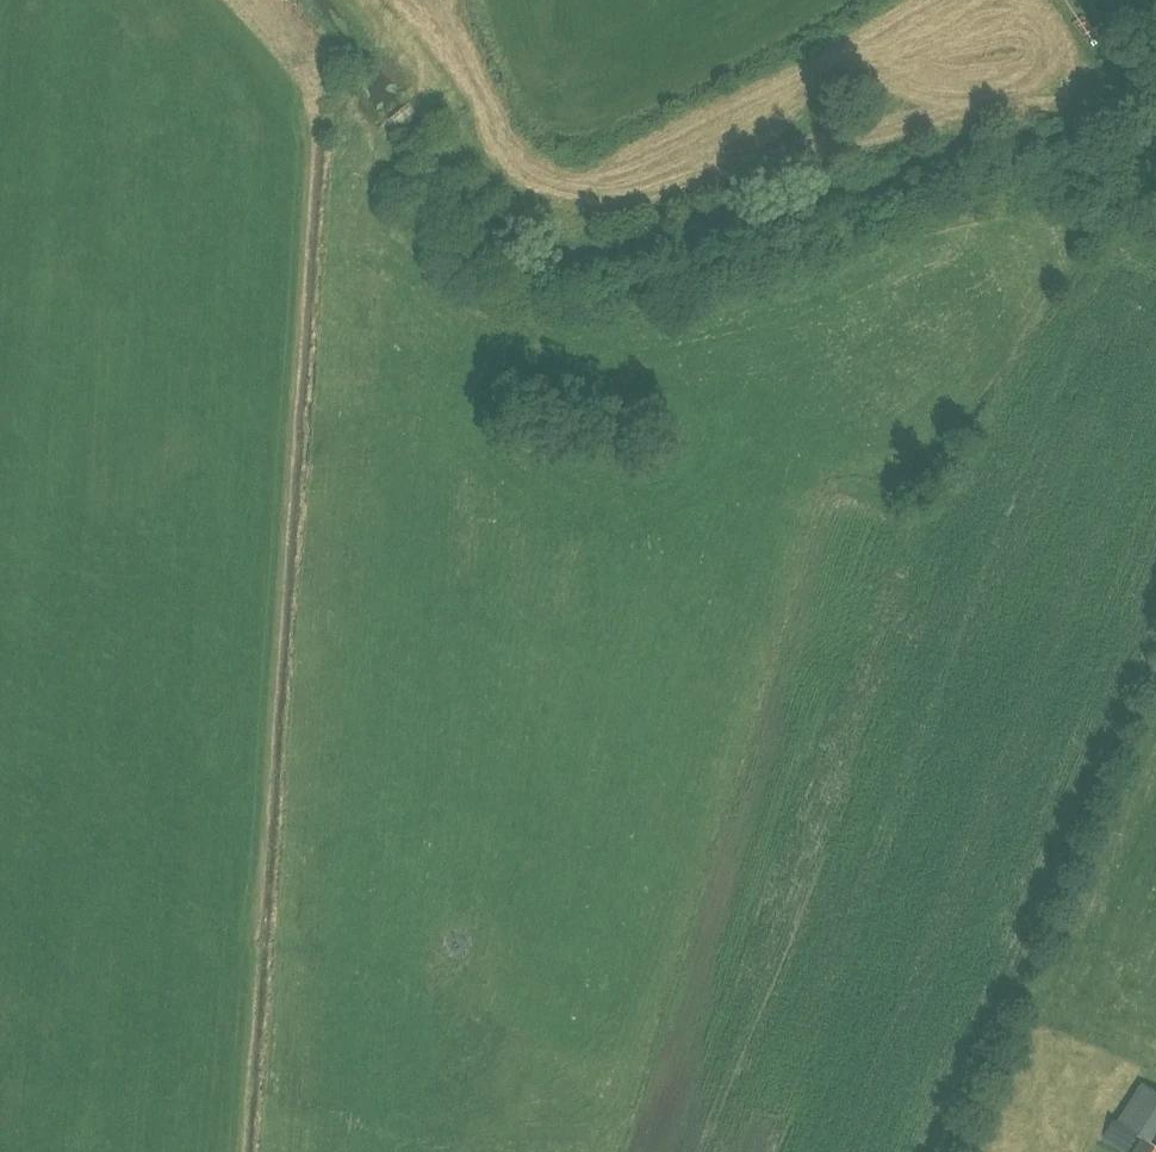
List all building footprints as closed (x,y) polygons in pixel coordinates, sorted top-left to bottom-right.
[(1155,1134),(1155,1089),(1144,1081),(1119,1119),(1152,1140),(1155,1134)] [(1142,1136),(1133,1151),(1155,1151),(1155,1144),(1142,1136)]
